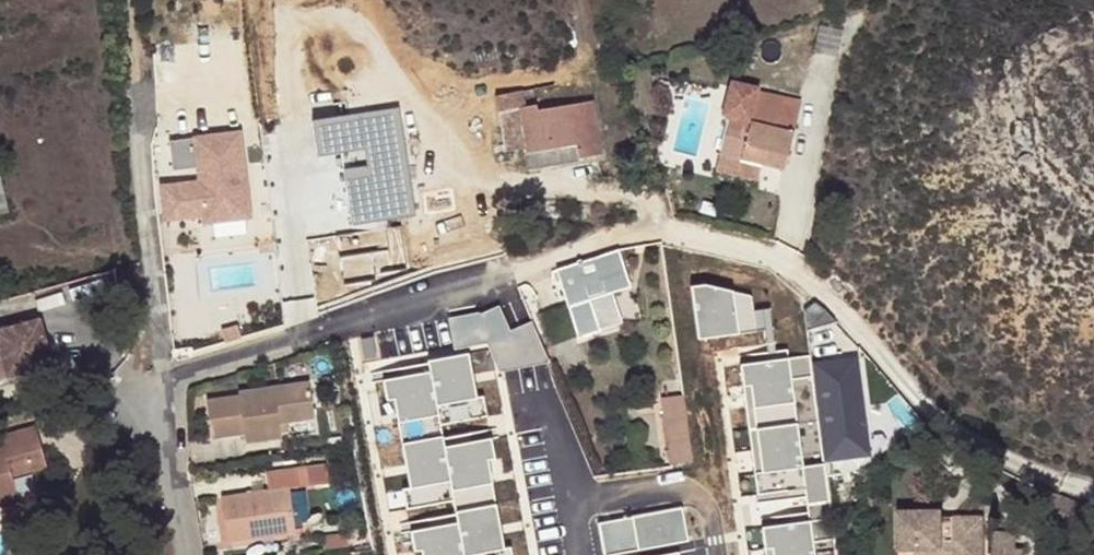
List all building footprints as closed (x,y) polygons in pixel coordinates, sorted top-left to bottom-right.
[(723,126),(714,163),(756,174),(777,179),(796,105),(724,87),(715,124),(723,126)] [(519,102),(518,90),(492,93),(502,149),(523,146),(523,149),(578,142),(580,156),(602,153),(593,97),(548,103),(550,116),(536,118),(533,105),(532,101),(519,102)] [(548,103),(533,105),(536,118),(550,116),(548,103)] [(407,107),(319,116),(322,153),(348,151),(355,221),(418,215),(407,107)] [(257,130),(182,139),(186,165),(208,163),(209,170),(172,175),(178,226),(267,215),(257,130)] [(579,156),(580,156),(578,142),(523,149),(524,164),(579,156)] [(756,174),(714,163),(710,179),(752,190),(756,174)] [(638,289),(625,252),(566,270),(579,306),(588,337),(611,330),(601,299),(638,289)] [(704,286),(708,335),(776,329),(774,308),(758,309),(756,282),(704,286)] [(502,368),(552,362),(546,320),(513,324),(511,305),(455,313),(459,347),(499,341),(502,368)] [(10,370),(12,376),(60,360),(45,312),(0,327),(0,373),(10,370)] [(850,359),(807,365),(822,461),(865,454),(850,359)] [(0,373),(0,379),(12,376),(10,370),(0,373)] [(283,415),(297,414),(319,413),(315,377),(245,382),(245,386),(213,387),(216,428),(248,424),(250,434),(285,432),(285,426),(283,415)] [(689,457),(679,392),(660,396),(660,403),(657,404),(666,461),(687,457),(689,457)] [(298,425),(297,414),(283,415),(285,426),(298,425)] [(41,469),(56,464),(45,426),(0,439),(0,510),(31,501),(24,475),(21,466),(39,459),(41,469)] [(24,475),(41,469),(39,459),(21,466),(24,475)] [(336,482),(335,462),(274,466),(274,486),(228,488),(230,532),(297,528),(295,486),(336,482)] [(301,524),(313,524),(311,486),(299,487),(301,524)] [(942,526),(936,527),(936,519),(936,514),(892,516),(894,554),(947,554),(942,526)] [(947,554),(954,554),(954,552),(980,551),(978,517),(947,519),(947,526),(942,526),(947,554)] [(838,536),(823,538),(821,519),(768,525),(772,554),(840,554),(838,536)] [(346,543),(346,530),(319,534),(320,545),(346,543)] [(1022,550),(1015,550),(1016,534),(992,533),(991,554),(1022,554),(1022,550)]
